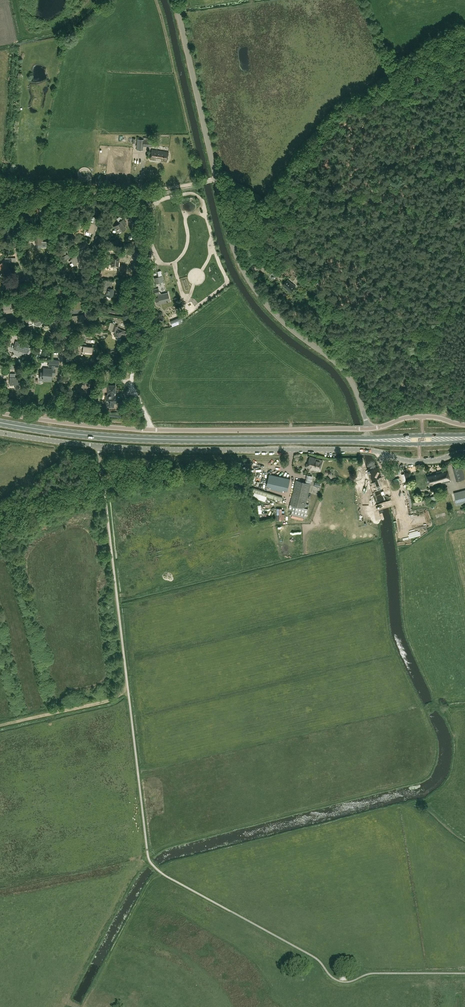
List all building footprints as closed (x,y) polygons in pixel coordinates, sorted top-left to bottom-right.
[(144,139),(143,139),(137,139),(136,149),(143,150),(143,146),(152,147),(153,140),(144,139)] [(166,162),(168,152),(151,149),(150,159),(166,162)] [(30,205),(29,212),(41,213),(43,201),(40,201),(39,206),(30,205)] [(91,216),(90,217),(89,223),(88,223),(86,231),(93,233),(97,219),(97,217),(91,216)] [(119,223),(115,226),(119,232),(125,228),(123,225),(126,223),(123,219),(119,222),(119,223)] [(43,241),(43,235),(36,235),(36,244),(42,244),(42,245),(46,245),(46,247),(49,247),(49,240),(52,240),(51,234),(48,234),(48,235),(45,235),(45,241),(43,241)] [(79,254),(70,259),(74,266),(83,261),(79,254)] [(4,261),(0,264),(0,269),(2,273),(8,270),(4,261)] [(288,280),(283,285),(290,292),(295,286),(292,283),(292,284),(288,280)] [(106,292),(106,296),(113,296),(113,288),(111,288),(112,284),(104,284),(103,291),(106,292)] [(68,290),(64,285),(56,290),(60,296),(68,290)] [(153,290),(154,294),(157,294),(158,298),(156,298),(156,300),(156,304),(170,301),(168,292),(161,294),(160,292),(160,293),(158,288),(153,290)] [(13,303),(2,305),(3,313),(12,312),(11,308),(13,308),(13,307),(18,306),(18,302),(13,303)] [(85,315),(74,316),(68,316),(69,320),(74,319),(74,323),(84,322),(83,319),(86,319),(86,317),(89,316),(89,311),(85,311),(85,315)] [(42,314),(34,317),(27,319),(28,325),(33,324),(34,329),(47,326),(45,321),(44,321),(42,314)] [(121,338),(123,330),(120,329),(120,328),(118,328),(118,325),(114,323),(114,324),(110,322),(108,330),(112,331),(115,332),(114,336),(118,337),(121,338)] [(24,334),(18,327),(16,328),(22,336),(24,334)] [(16,341),(14,349),(27,352),(29,345),(16,341)] [(86,346),(86,343),(81,342),(80,345),(83,346),(82,353),(92,354),(92,347),(86,346)] [(40,371),(40,379),(51,380),(52,374),(55,375),(55,369),(55,366),(58,367),(59,360),(49,359),(48,366),(52,366),(52,368),(43,368),(43,372),(40,371)] [(10,377),(9,385),(15,385),(15,389),(19,389),(20,382),(18,382),(18,377),(15,377),(15,373),(10,373),(10,377)] [(79,389),(86,392),(88,387),(91,388),(92,384),(91,384),(89,383),(82,381),(79,389)] [(115,395),(115,385),(108,385),(108,395),(105,395),(105,407),(114,407),(114,403),(117,403),(117,395),(115,395)] [(307,467),(320,470),(323,460),(310,456),(307,467)] [(464,478),(461,465),(454,467),(458,481),(464,478)] [(437,473),(427,476),(429,486),(451,481),(448,468),(436,471),(437,473)] [(290,478),(270,474),(267,486),(288,490),(290,478)] [(296,480),(290,504),(289,510),(290,510),(292,510),(291,514),(306,518),(308,508),(305,507),(310,483),(296,480)] [(283,497),(254,487),(253,491),(282,501),(283,497)] [(457,504),(464,502),(464,490),(454,493),(457,504)]
